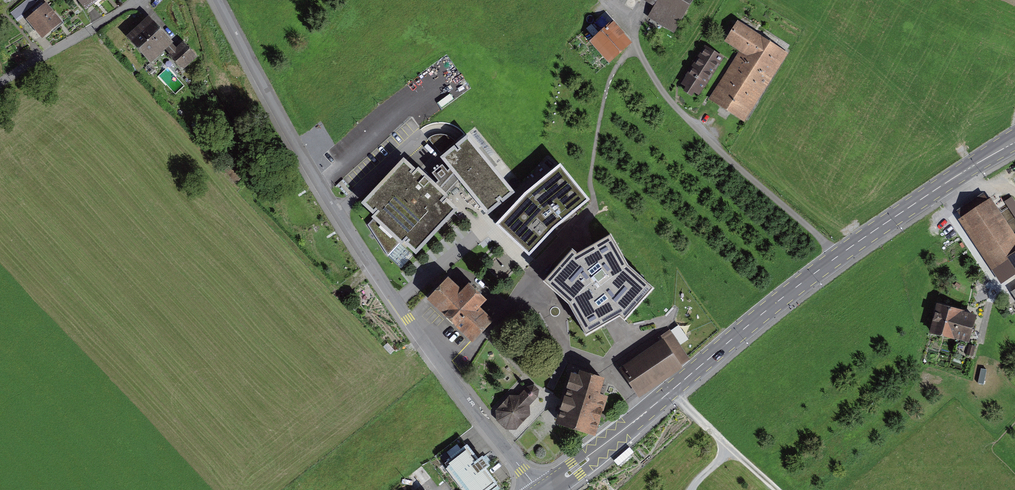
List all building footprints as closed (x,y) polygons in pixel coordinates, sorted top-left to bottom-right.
[(658,6),(652,16),(672,28),(689,0),(648,0),(658,6)] [(31,15),(47,35),(65,20),(49,1),(31,15)] [(127,39),(150,64),(173,43),(149,18),(127,39)] [(743,52),(716,96),(748,115),(788,49),(738,19),(724,41),(743,52)] [(592,42),(609,61),(629,44),(612,25),(592,42)] [(710,44),(686,81),(703,91),(726,54),(710,44)] [(178,56),(185,63),(197,52),(190,45),(178,56)] [(464,159),(495,198),(520,179),(475,123),(462,133),(451,142),(464,159)] [(370,203),(421,246),(462,199),(449,187),(456,174),(464,159),(451,142),(428,168),(411,156),(370,203)] [(527,198),(500,226),(530,254),(553,228),(586,202),(560,171),(527,198)] [(967,218),(998,266),(1014,257),(1014,224),(999,198),(967,218)] [(568,304),(586,336),(620,316),(626,319),(655,290),(628,264),(612,234),(576,254),(573,249),(545,281),(568,304)] [(431,297),(475,336),(495,314),(452,274),(431,297)] [(940,303),(934,329),(973,337),(979,312),(940,303)] [(624,369),(640,393),(677,368),(661,344),(624,369)] [(559,423),(593,433),(602,400),(597,398),(602,381),(581,375),(576,392),(568,390),(559,423)] [(516,393),(500,407),(500,416),(511,427),(519,427),(534,412),(533,402),(539,395),(539,391),(537,388),(532,390),(526,396),(516,393)] [(467,489),(498,489),(505,485),(473,442),(446,461),(467,489)] [(424,481),(434,474),(424,461),(405,474),(416,489),(428,489),(429,489),(424,481)]
